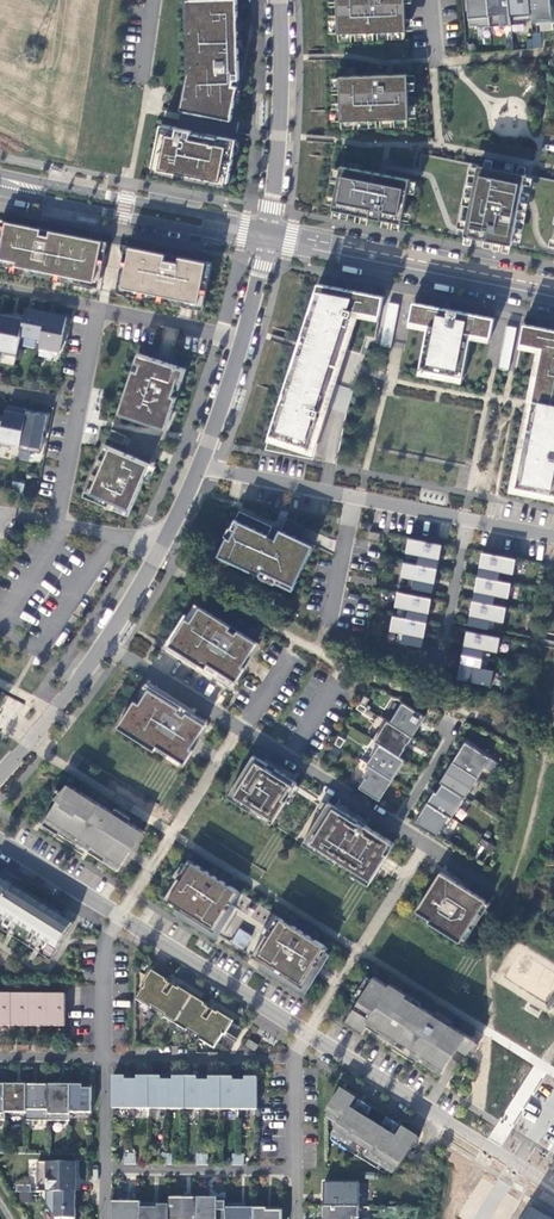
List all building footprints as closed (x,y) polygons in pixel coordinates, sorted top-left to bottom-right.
[(185,0),(188,77),(180,113),(230,121),(236,87),(231,88),(233,82),(237,82),(237,0),(203,0),(185,0)] [(337,35),(406,33),(405,0),(338,0),(337,35)] [(550,0),(466,0),(469,27),(476,26),(476,29),(510,25),(510,22),(531,20),(531,24),(552,22),(550,0)] [(529,48),(541,48),(541,33),(529,32),(529,48)] [(408,76),(342,77),(341,121),(410,119),(408,76)] [(235,141),(161,127),(153,174),(227,186),(235,141)] [(526,173),(477,164),(465,231),(464,236),(513,245),(526,173)] [(382,172),(340,165),(332,209),(402,222),(411,178),(382,172)] [(1,224),(0,227),(0,260),(11,262),(10,267),(90,282),(97,242),(1,224)] [(158,256),(124,249),(116,288),(187,303),(192,304),(200,265),(174,260),(172,266),(157,263),(158,256)] [(279,403),(268,436),(310,448),(329,391),(331,382),(334,376),(339,358),(343,348),(353,317),(350,316),(352,310),(379,316),(383,296),(317,284),(314,294),(319,296),(313,313),(309,311),(301,335),(306,337),(295,370),(290,369),(283,393),(287,394),(284,405),(279,403)] [(381,346),(390,348),(398,304),(389,303),(381,346)] [(493,318),(413,303),(410,322),(427,326),(419,370),(462,378),(471,334),(490,337),(493,318)] [(44,312),(24,308),(22,318),(19,334),(39,338),(44,312)] [(38,347),(58,351),(65,316),(44,312),(39,338),(38,347)] [(22,318),(1,314),(0,322),(0,349),(3,349),(2,354),(15,356),(19,334),(22,318)] [(523,325),(519,344),(542,348),(535,383),(530,406),(528,420),(514,488),(553,496),(553,331),(523,325)] [(500,369),(507,371),(516,328),(506,326),(500,359),(502,359),(500,369)] [(172,409),(185,369),(172,364),(165,362),(158,360),(137,353),(116,414),(145,423),(147,418),(167,425),(172,409)] [(25,411),(15,409),(15,412),(4,410),(3,418),(0,433),(0,446),(9,447),(10,443),(19,445),(25,411)] [(18,449),(39,453),(46,414),(25,411),(19,445),(18,449)] [(165,430),(167,425),(147,418),(145,423),(165,430)] [(106,438),(122,445),(126,436),(110,429),(106,438)] [(89,494),(129,510),(142,479),(148,463),(108,447),(89,494)] [(11,489),(19,491),(21,483),(13,481),(11,489)] [(217,556),(292,590),(313,545),(279,530),(275,538),(267,535),(271,526),(238,511),(217,556)] [(368,538),(379,540),(380,533),(369,531),(368,538)] [(418,555),(417,564),(438,568),(442,544),(409,537),(406,552),(418,555)] [(482,552),(478,576),(498,580),(500,571),(513,573),(516,558),(482,552)] [(433,592),(438,568),(417,564),(404,561),(401,576),(409,578),(408,587),(433,592)] [(498,580),(478,576),(473,600),(493,604),(495,595),(508,598),(511,582),(498,580)] [(408,609),(406,618),(427,622),(432,598),(398,591),(395,606),(408,609)] [(473,600),(469,624),(493,629),(495,620),(504,622),(506,607),(493,604),(473,600)] [(169,645),(184,654),(186,650),(204,661),(201,665),(206,668),(208,664),(236,681),(245,668),(242,666),(248,655),(257,642),(200,606),(190,621),(186,618),(169,645)] [(423,646),(427,622),(406,618),(393,616),(390,630),(399,632),(397,641),(423,646)] [(498,651),(501,637),(467,630),(462,654),(463,654),(483,658),(484,649),(498,651)] [(483,658),(463,654),(458,679),(491,685),(494,669),(486,668),(488,659),(483,658)] [(148,689),(139,703),(134,700),(117,727),(132,736),(135,732),(185,763),(188,757),(193,750),(191,748),(196,739),(205,724),(148,689)] [(359,703),(364,706),(369,698),(364,695),(359,703)] [(390,722),(412,736),(425,716),(402,702),(390,722)] [(364,706),(359,703),(356,708),(364,713),(367,707),(364,706)] [(412,736),(390,722),(387,720),(374,740),(379,743),(400,756),(405,748),(404,748),(407,743),(408,743),(412,736)] [(334,744),(339,747),(344,738),(339,736),(334,744)] [(453,762),(478,777),(484,767),(481,765),(487,755),(466,742),(453,762)] [(400,756),(379,743),(367,763),(370,765),(392,779),(405,759),(400,756)] [(298,782),(253,754),(229,793),(274,820),(296,784),(298,782)] [(442,783),(464,797),(465,797),(478,777),(453,762),(440,781),(442,783)] [(392,779),(370,765),(363,775),(366,777),(359,787),(379,800),(392,779)] [(63,826),(123,863),(144,831),(68,783),(61,791),(64,793),(60,800),(58,799),(42,823),(58,834),(63,826)] [(436,792),(434,791),(427,802),(451,817),(464,797),(442,783),(436,792)] [(303,843),(313,850),(316,845),(361,873),(358,878),(369,884),(378,869),(385,858),(388,854),(385,852),(392,841),(331,803),(328,801),(303,843)] [(447,827),(453,818),(451,817),(427,802),(415,822),(437,835),(443,825),(447,827)] [(163,899),(215,932),(229,909),(223,906),(226,901),(232,905),(240,892),(188,860),(180,872),(182,873),(179,877),(178,876),(163,899)] [(486,900),(440,871),(416,910),(416,911),(415,913),(428,921),(428,922),(460,941),(486,900)] [(57,949),(72,925),(0,879),(0,913),(57,949)] [(0,913),(0,928),(51,959),(57,949),(0,913)] [(263,962),(303,988),(312,973),(316,968),(318,965),(316,964),(319,959),(321,960),(329,948),(277,915),(269,928),(274,932),(272,936),(266,932),(252,955),(263,962)] [(253,937),(240,928),(232,941),(245,949),(253,937)] [(199,1039),(214,1048),(223,1034),(225,1035),(233,1023),(233,1022),(218,1011),(217,1013),(206,1006),(207,1005),(178,986),(177,988),(166,981),(167,980),(152,970),(143,984),(144,985),(136,999),(151,1008),(151,1007),(164,1015),(163,1016),(186,1031),(187,1030),(200,1038),(199,1039)] [(467,1053),(476,1039),(374,975),(348,1017),(365,1027),(369,1020),(445,1067),(458,1047),(467,1053)] [(11,1023),(12,994),(0,994),(0,1023),(11,1023)] [(11,1023),(29,1023),(30,994),(12,994),(11,1023)] [(29,1023),(47,1023),(48,994),(30,994),(29,1023)] [(47,1023),(65,1024),(66,995),(48,994),(47,1023)] [(233,1023),(225,1035),(235,1041),(243,1029),(233,1023)] [(125,1076),(112,1076),(112,1108),(257,1109),(257,1096),(257,1077),(245,1077),(245,1081),(233,1081),(233,1077),(209,1077),(209,1081),(197,1081),(197,1077),(173,1077),(173,1080),(161,1080),(161,1076),(137,1076),(137,1080),(125,1080),(125,1076)] [(27,1085),(5,1084),(5,1113),(26,1113),(27,1085)] [(48,1085),(27,1085),(26,1113),(26,1120),(48,1120),(48,1085)] [(69,1113),(70,1085),(48,1085),(48,1120),(69,1121),(69,1113)] [(91,1113),(92,1085),(70,1085),(69,1113),(91,1113)] [(340,1089),(326,1112),(329,1113),(326,1118),(338,1125),(335,1130),(398,1170),(418,1137),(402,1127),(396,1137),(350,1108),(356,1099),(340,1089)] [(123,1164),(135,1165),(136,1152),(123,1151),(123,1164)] [(197,1153),(196,1161),(206,1163),(207,1154),(197,1153)] [(232,1155),(232,1165),(243,1165),(243,1155),(232,1155)] [(37,1162),(37,1192),(76,1192),(76,1163),(37,1162)] [(359,1207),(360,1183),(324,1182),(324,1206),(359,1207)] [(32,1185),(18,1184),(17,1200),(30,1202),(32,1185)] [(41,1192),(41,1198),(55,1218),(61,1218),(75,1218),(76,1192),(41,1192)] [(197,1197),(169,1197),(169,1205),(169,1218),(197,1218),(197,1197)] [(197,1197),(197,1218),(225,1218),(225,1205),(225,1198),(197,1197)] [(518,1199),(505,1218),(551,1218),(518,1199)] [(141,1205),(141,1202),(112,1201),(112,1218),(141,1218),(141,1205)] [(169,1205),(158,1205),(158,1208),(153,1208),(153,1205),(141,1205),(141,1218),(169,1218),(169,1205)] [(254,1208),(238,1208),(237,1205),(225,1205),(225,1218),(254,1218),(254,1208)] [(324,1206),(324,1218),(353,1218),(353,1217),(359,1217),(359,1207),(324,1206)] [(254,1208),(254,1218),(282,1218),(282,1208),(272,1208),(266,1208),(254,1208)]
